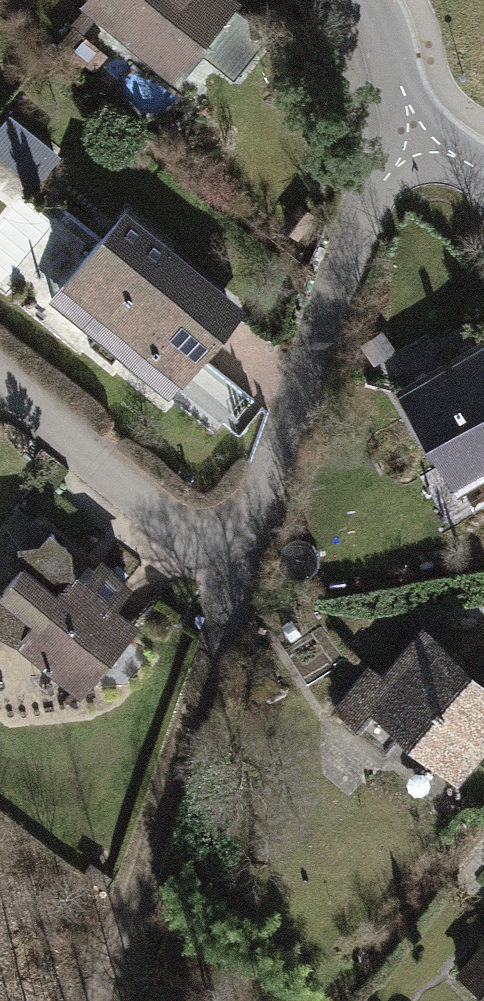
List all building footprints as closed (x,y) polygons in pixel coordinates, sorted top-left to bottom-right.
[(191,48),(227,0),(126,0),(191,48)] [(233,9),(201,52),(235,78),(268,35),(233,9)] [(38,175),(61,148),(20,113),(0,137),(0,143),(38,175)] [(238,298),(128,205),(54,291),(164,385),(203,340),(238,298)] [(483,332),(398,384),(460,485),(483,470),(483,333),(483,332)] [(133,617),(111,601),(125,582),(81,549),(54,585),(17,558),(0,580),(0,624),(82,685),(133,617)] [(432,617),(393,661),(379,649),(336,697),(365,722),(377,709),(452,776),(483,740),(483,663),(474,654),(432,617)] [(456,973),(483,996),(483,939),(456,973)]
